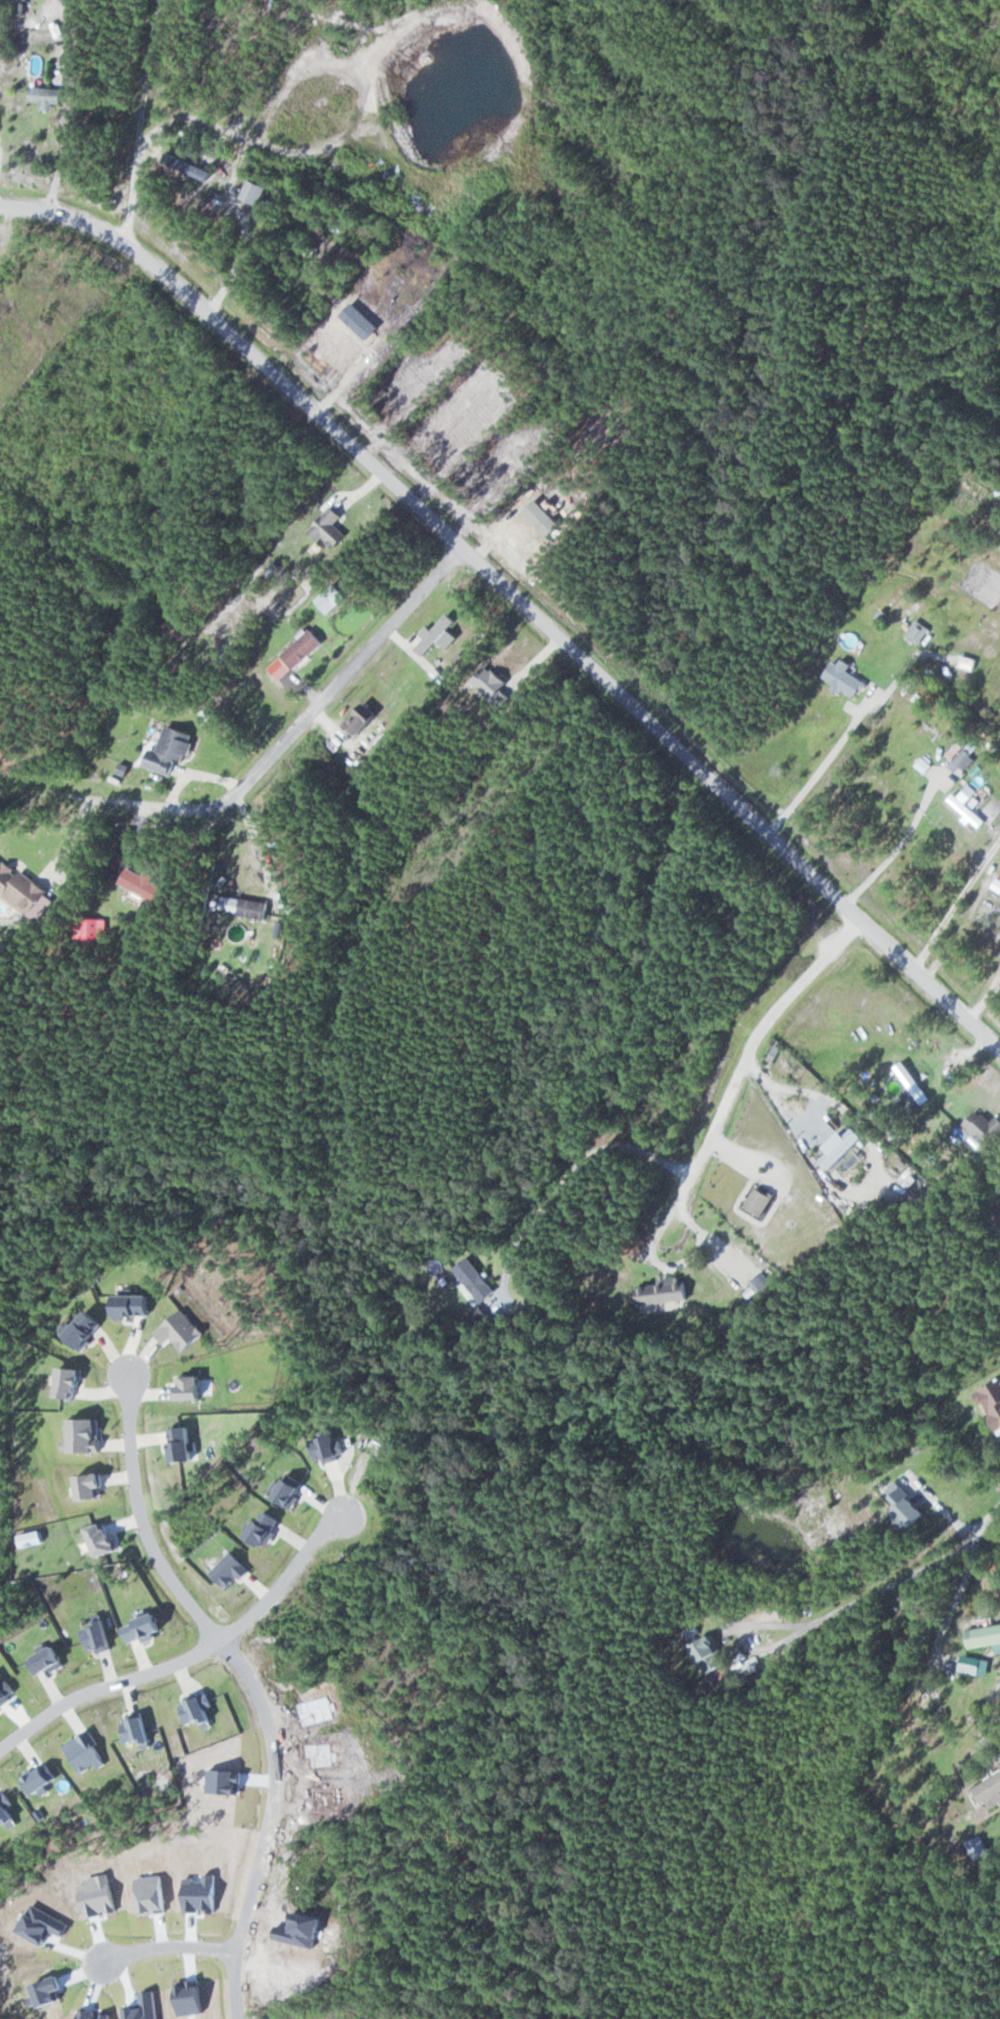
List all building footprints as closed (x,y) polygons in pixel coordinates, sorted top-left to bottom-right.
[(61,88),(32,87),(31,102),(43,103),(43,109),(60,110),(61,88)] [(197,168),(162,150),(157,159),(192,177),(197,168)] [(264,205),(269,186),(249,180),(244,199),(264,205)] [(337,605),(327,592),(317,599),(328,613),(337,605)] [(909,636),(922,645),(933,629),(919,620),(909,636)] [(285,656),(301,669),(325,640),(309,627),(285,656)] [(868,683),(839,660),(828,675),(857,697),(868,683)] [(381,715),(368,702),(348,722),(361,735),(381,715)] [(151,748),(146,766),(174,774),(179,758),(188,760),(196,733),(168,725),(161,750),(151,748)] [(959,792),(952,799),(982,830),(994,819),(966,791),(962,795),(959,792)] [(173,888),(130,867),(121,885),(165,905),(173,888)] [(902,1066),(926,1104),(933,1100),(909,1062),(902,1066)] [(777,1196),(759,1188),(750,1208),(769,1216),(777,1196)] [(457,1268),(483,1305),(499,1293),(473,1257),(457,1268)] [(640,1285),(643,1307),(692,1300),(689,1278),(640,1285)] [(982,1390),(995,1425),(999,1423),(999,1383),(982,1390)] [(930,1513),(901,1486),(886,1501),(916,1529),(930,1513)] [(970,1630),(973,1649),(999,1645),(999,1646),(999,1625),(970,1630)] [(697,1646),(719,1687),(739,1676),(717,1635),(697,1646)] [(999,1807),(999,1775),(977,1789),(991,1812),(999,1807)]
